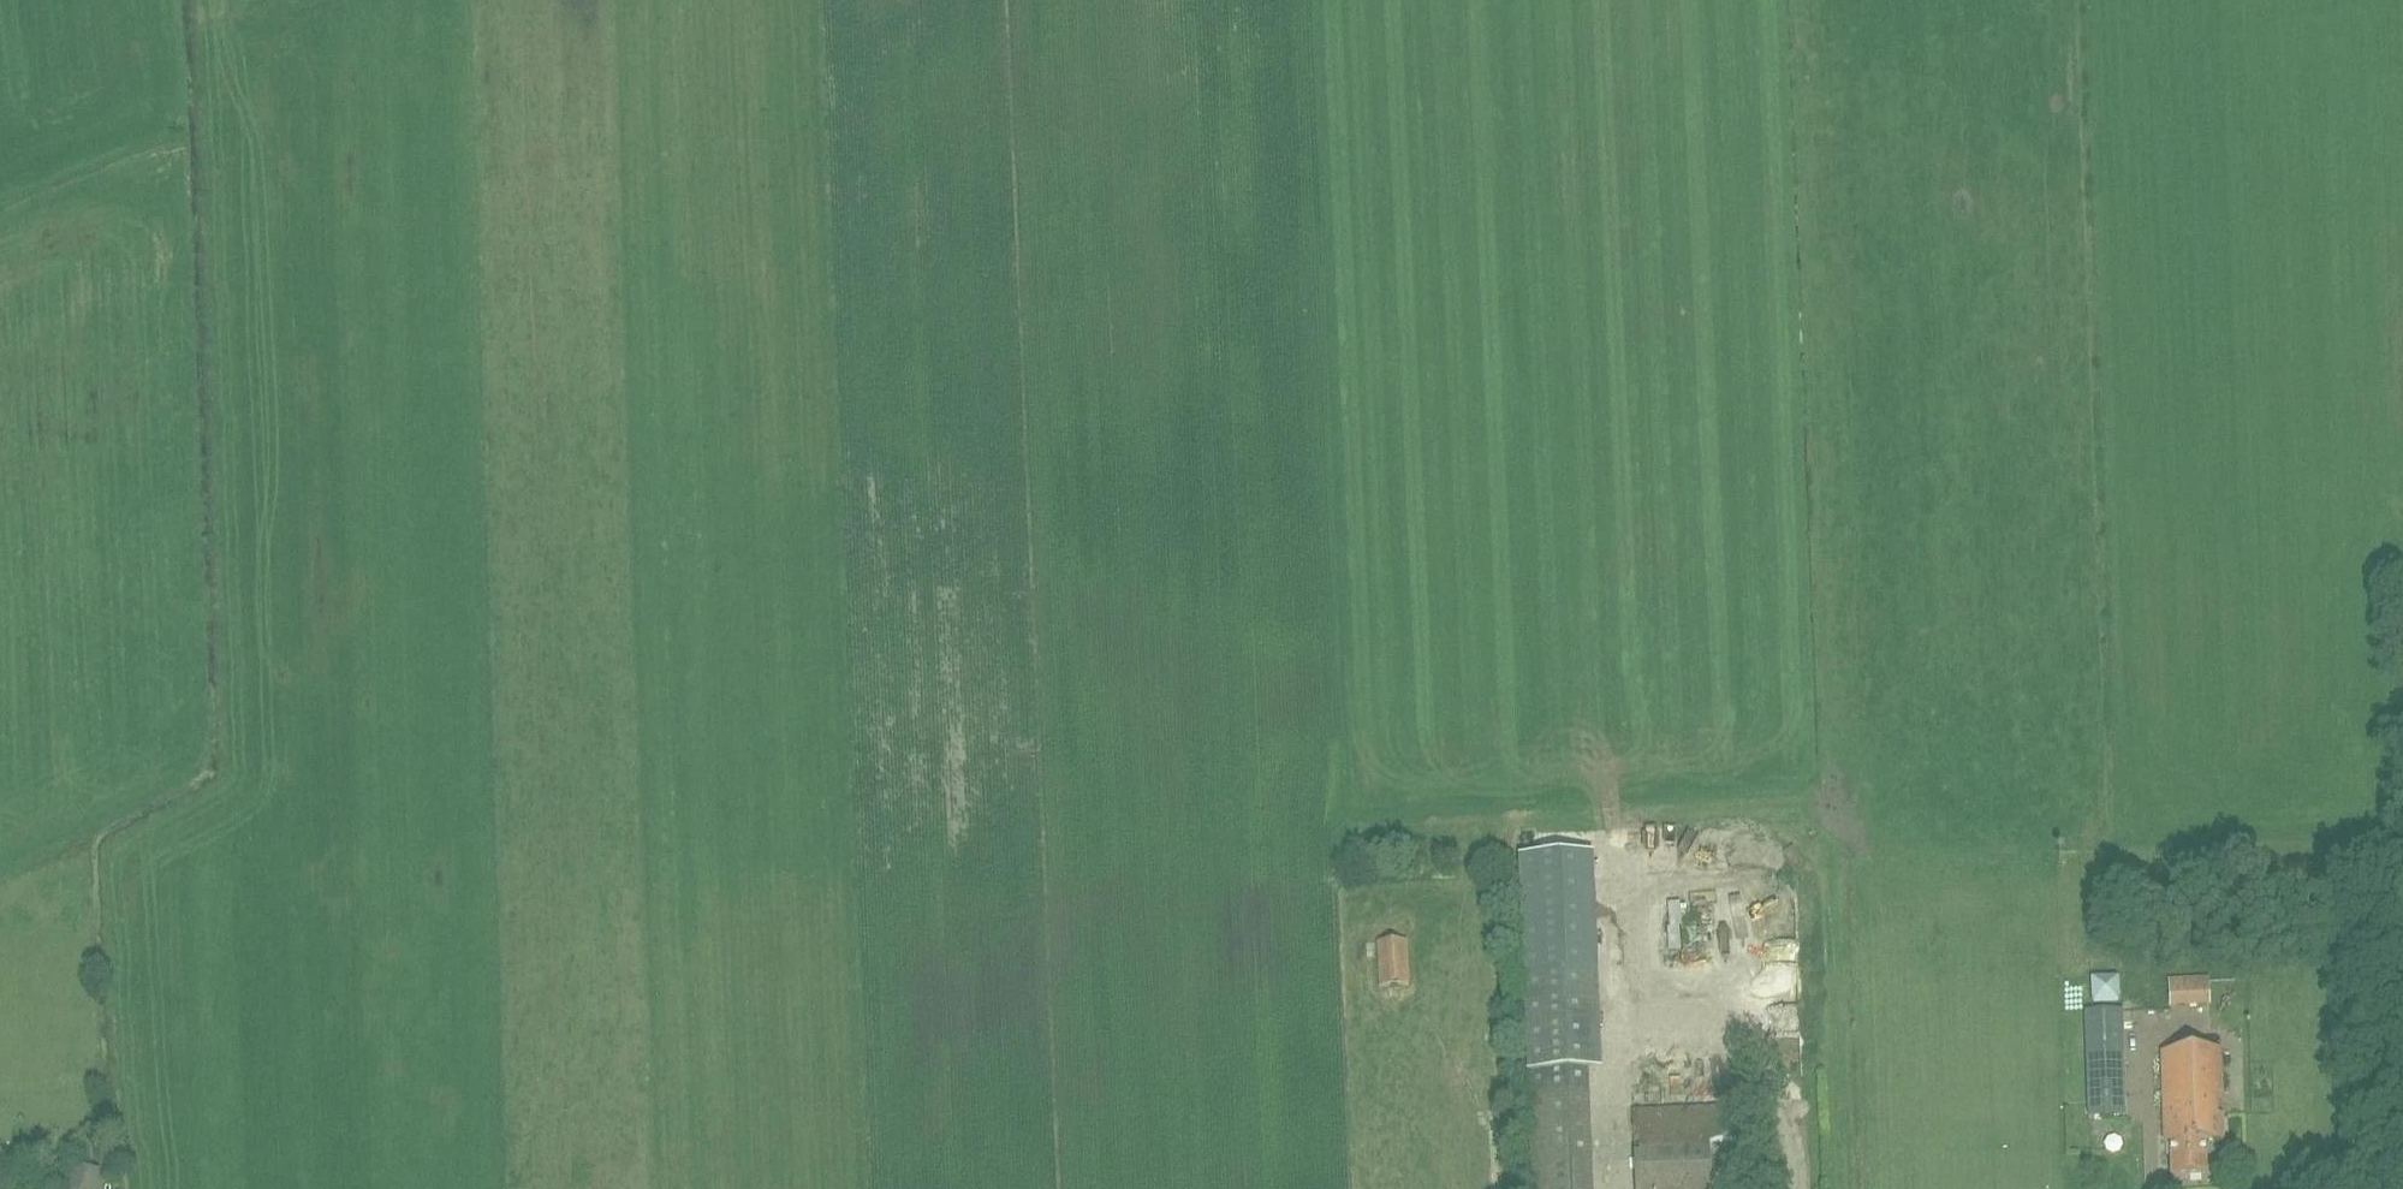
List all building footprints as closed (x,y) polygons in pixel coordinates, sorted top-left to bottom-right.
[(1603,847),(1527,851),(1536,1012),(1581,1010),(1579,969),(1610,967),(1603,847)] [(1379,985),(1408,983),(1405,942),(1377,944),(1379,985)] [(2132,1005),(2132,978),(2103,978),(2103,1005),(2132,1005)] [(2088,1117),(2125,1116),(2121,1010),(2085,1012),(2088,1117)] [(2205,1141),(2223,1140),(2222,1115),(2216,1116),(2215,1096),(2222,1096),(2220,1050),(2161,1052),(2164,1142),(2170,1142),(2171,1177),(2206,1176),(2205,1141)] [(1736,1107),(1636,1110),(1638,1188),(1739,1188),(1736,1107)] [(99,1170),(70,1172),(71,1188),(100,1188),(99,1170)]
